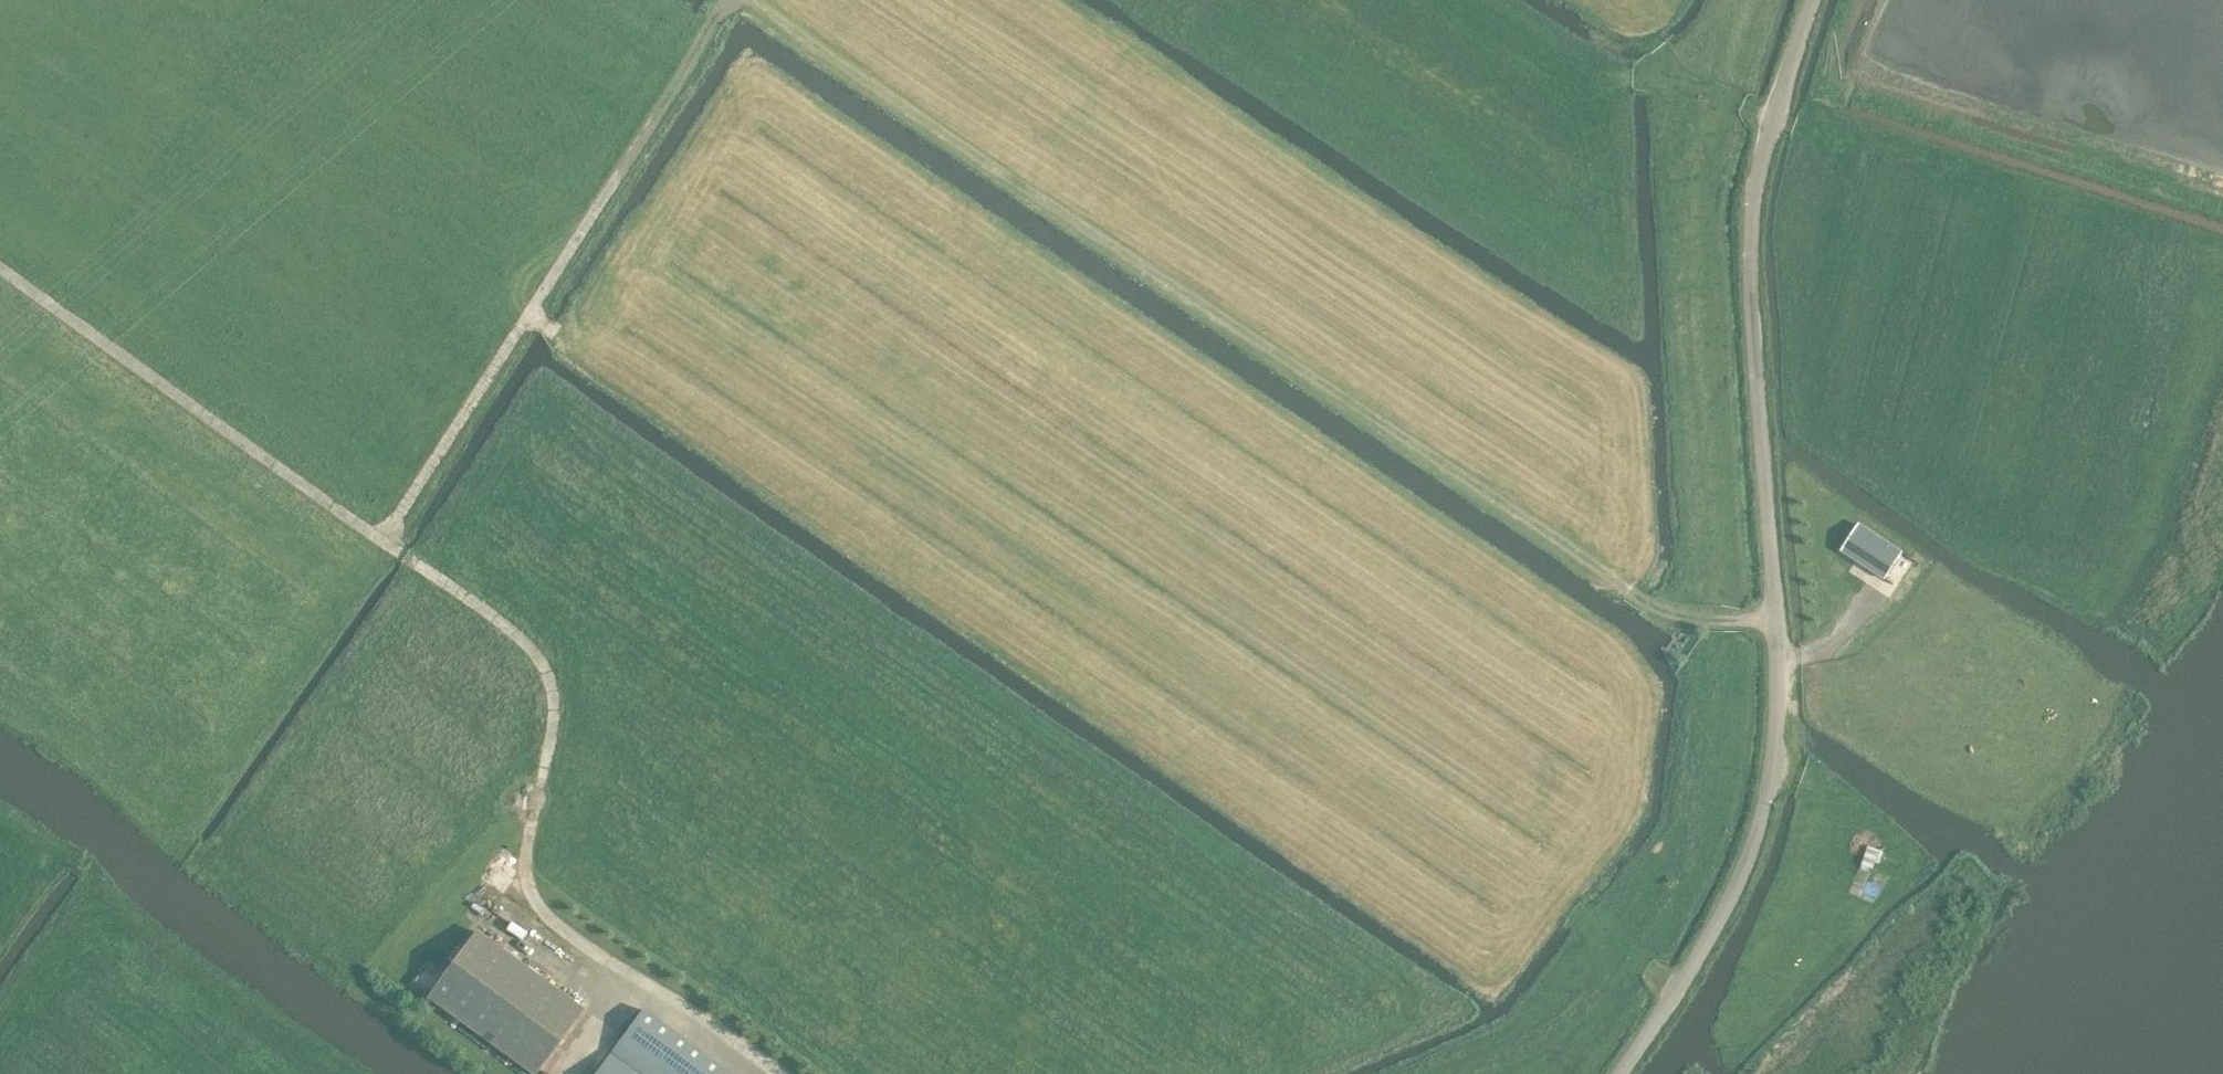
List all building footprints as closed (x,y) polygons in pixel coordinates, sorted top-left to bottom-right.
[(1884,578),(1901,552),(1858,524),(1841,550),(1884,578)] [(427,997),(510,1057),(532,1073),(535,1073),(547,1057),(583,1009),(568,998),(475,931),(427,997)] [(593,1073),(731,1073),(709,1057),(642,1008),(620,1037),(606,1057),(593,1073)]
